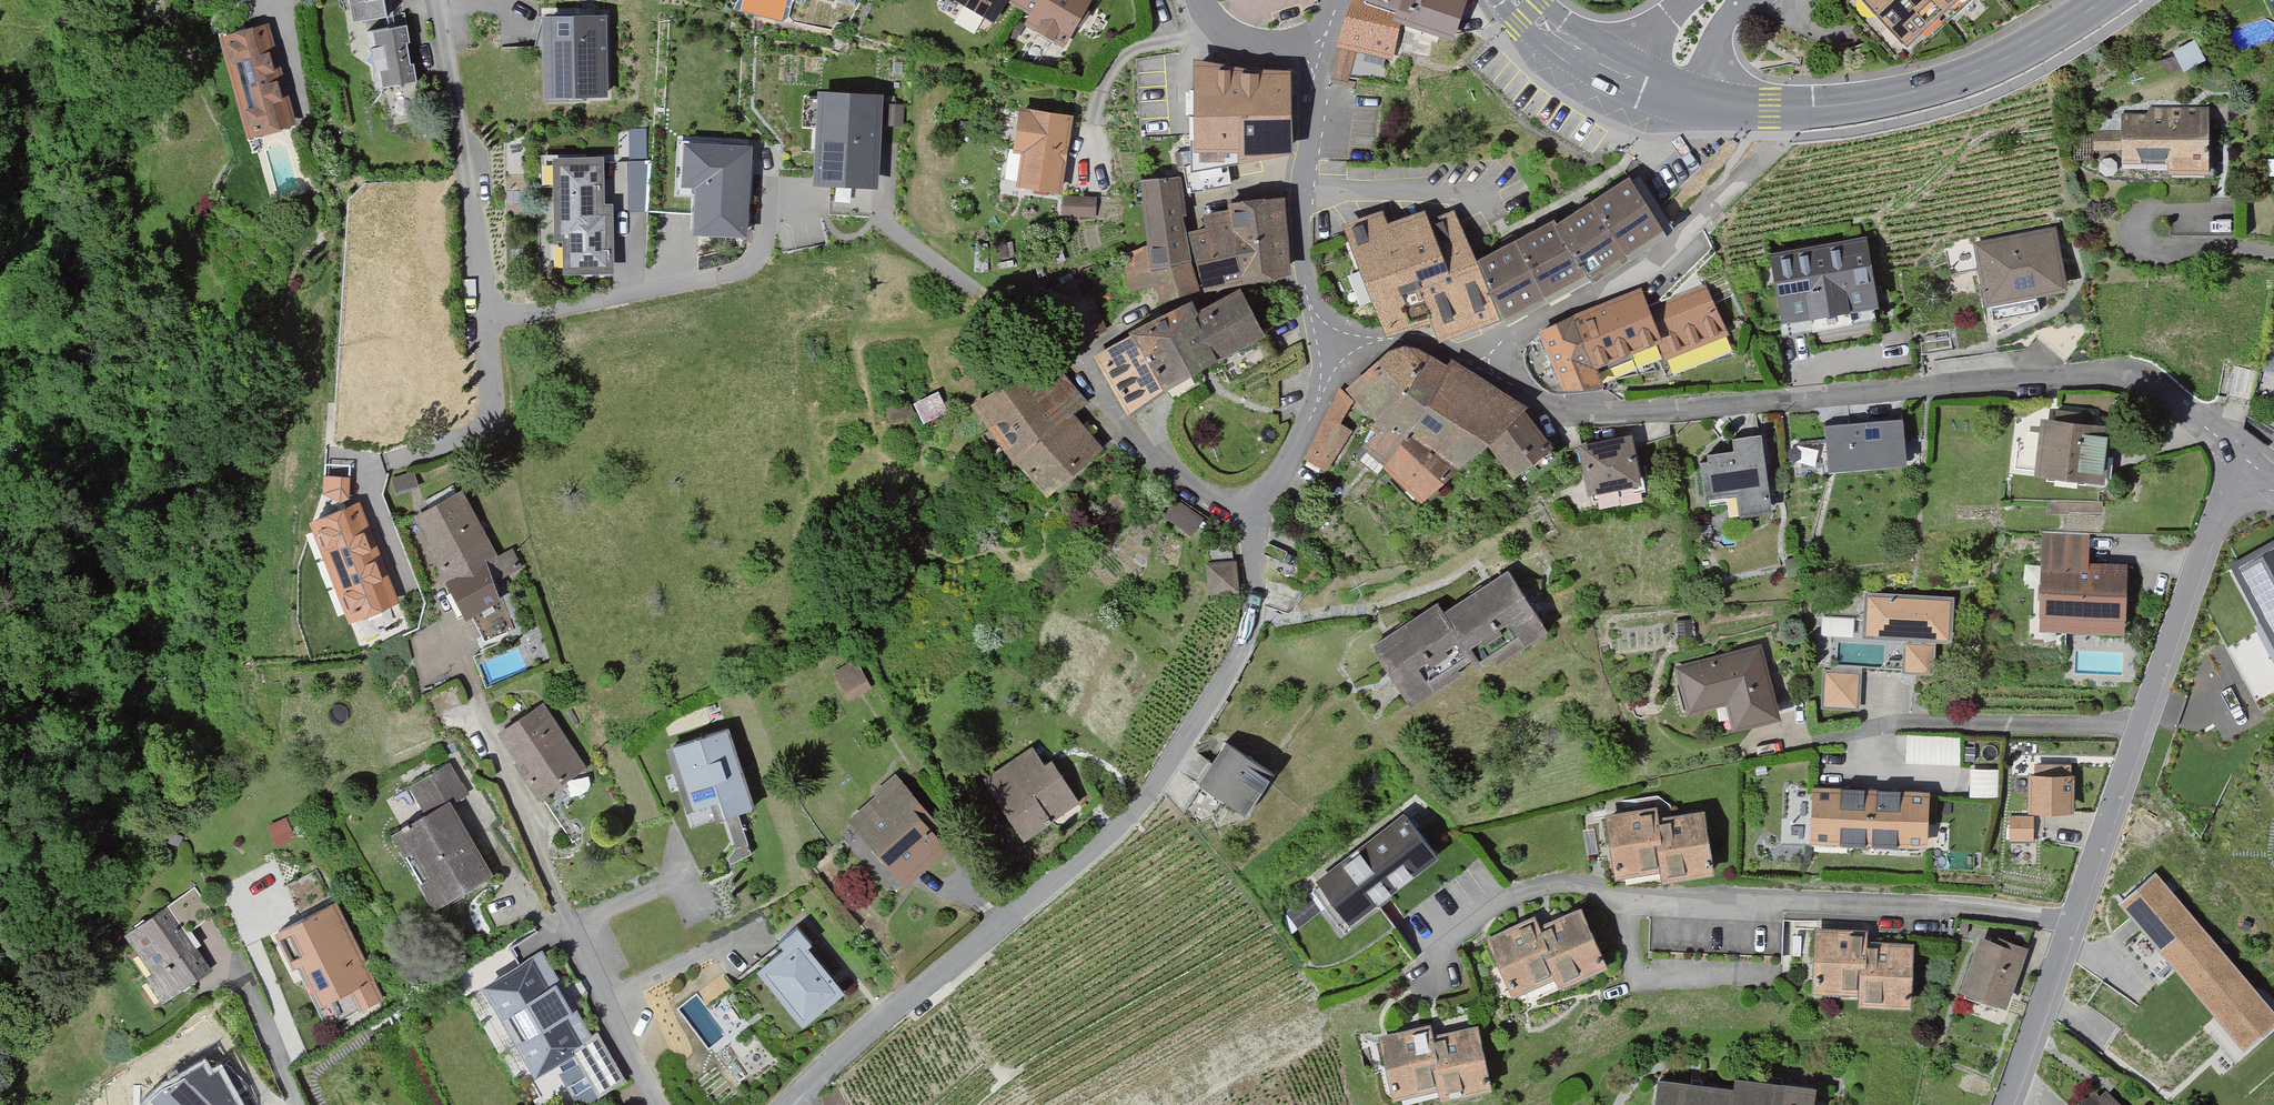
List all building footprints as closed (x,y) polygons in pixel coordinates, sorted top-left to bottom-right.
[(358,20),(390,14),(387,0),(354,0),(358,20)] [(993,22),(1007,0),(960,0),(993,22)] [(1037,15),(1030,26),(1064,48),(1095,0),(1013,0),(1037,15)] [(1348,44),(1387,59),(1404,15),(1450,33),(1462,0),(1364,0),(1348,44)] [(1917,45),(1965,0),(1875,0),(1917,45)] [(612,17),(550,15),(547,96),(609,98),(612,17)] [(407,26),(372,32),(381,84),(415,78),(407,26)] [(293,122),(267,28),(227,40),(253,134),(293,122)] [(1338,50),(1333,77),(1348,79),(1352,53),(1338,50)] [(1243,68),(1195,56),(1193,163),(1285,147),(1284,69),(1243,68)] [(889,97),(816,94),(812,187),(885,190),(889,97)] [(1080,109),(1026,100),(1017,145),(1028,145),(1023,178),(1069,187),(1080,109)] [(2208,111),(2125,113),(2126,157),(2209,155),(2208,111)] [(640,128),(622,127),(619,204),(637,204),(640,128)] [(2093,158),(2112,159),(2112,136),(2093,136),(2093,158)] [(757,146),(691,141),(688,190),(698,191),(695,231),(750,235),(757,146)] [(601,161),(547,159),(546,186),(557,186),(556,239),(570,240),(569,268),(613,269),(614,206),(600,206),(601,161)] [(1181,184),(1148,187),(1153,255),(1130,257),(1132,283),(1161,281),(1161,291),(1290,281),(1284,200),(1236,204),(1236,212),(1209,214),(1211,235),(1185,237),(1181,184)] [(1558,228),(1486,261),(1511,321),(1595,279),(1665,236),(1630,186),(1558,228)] [(1069,191),(1062,217),(1099,215),(1097,193),(1069,191)] [(1382,216),(1350,228),(1388,328),(1436,309),(1445,335),(1489,318),(1452,220),(1425,231),(1420,218),(1387,231),(1382,216)] [(1782,250),(1796,321),(1893,301),(1878,230),(1782,250)] [(2053,234),(1980,247),(1990,299),(2062,286),(2053,234)] [(1258,331),(1237,296),(1201,318),(1193,305),(1104,359),(1134,407),(1258,331)] [(1550,346),(1570,393),(1667,352),(1672,364),(1728,340),(1712,302),(1654,327),(1645,306),(1550,346)] [(1391,362),(1356,396),(1391,429),(1371,458),(1424,505),(1493,447),(1516,472),(1547,444),(1517,412),(1461,373),(1455,378),(1417,357),(1391,362)] [(1091,452),(1026,376),(983,412),(1048,488),(1091,452)] [(950,403),(937,387),(919,400),(930,421),(950,403)] [(1342,395),(1310,456),(1326,465),(1358,404),(1342,395)] [(2110,429),(2043,422),(2038,474),(2104,481),(2110,429)] [(1904,423),(1831,428),(1834,468),(1907,463),(1904,423)] [(1630,439),(1587,449),(1596,491),(1639,482),(1630,439)] [(1762,440),(1738,442),(1739,454),(1713,456),(1713,465),(1705,466),(1707,497),(1740,495),(1741,514),(1768,512),(1762,440)] [(414,466),(392,474),(399,491),(420,483),(414,466)] [(462,492),(414,518),(469,619),(500,602),(494,583),(522,567),(512,549),(499,556),(462,492)] [(1203,520),(1175,498),(1164,512),(1191,535),(1203,520)] [(390,606),(357,506),(304,523),(337,624),(390,606)] [(2088,541),(2046,541),(2046,630),(2127,631),(2127,570),(2087,570),(2088,541)] [(2230,564),(2273,646),(2273,541),(2230,564)] [(1236,560),(1207,561),(1209,592),(1238,590),(1236,560)] [(1439,610),(1380,648),(1406,690),(1531,611),(1510,578),(1445,619),(1439,610)] [(1951,601),(1869,599),(1868,635),(1906,636),(1905,674),(1932,674),(1932,638),(1950,638),(1951,601)] [(1762,651),(1679,672),(1689,713),(1729,703),(1736,728),(1779,717),(1762,651)] [(857,668),(842,676),(850,692),(866,684),(857,668)] [(1859,678),(1828,677),(1827,709),(1857,710),(1859,678)] [(586,773),(543,709),(506,734),(550,798),(586,773)] [(726,732),(673,752),(693,805),(712,798),(721,820),(754,808),(726,732)] [(1938,763),(1939,736),(1907,735),(1906,762),(1938,763)] [(1959,765),(1960,738),(1940,737),(1939,764),(1959,765)] [(1227,748),(1204,782),(1247,811),(1270,777),(1227,748)] [(1036,750),(990,782),(1027,837),(1073,805),(1036,750)] [(1969,796),(1997,797),(1998,769),(1970,768),(1969,796)] [(451,770),(414,789),(430,818),(398,835),(436,907),(493,877),(452,800),(464,794),(451,770)] [(2073,778),(2034,777),(2033,810),(2072,811),(2073,778)] [(951,844),(896,784),(855,821),(910,881),(951,844)] [(1928,796),(1819,793),(1818,842),(1927,845),(1928,796)] [(1656,812),(1612,819),(1619,872),(1665,866),(1667,880),(1710,874),(1703,817),(1658,823),(1656,812)] [(1404,819),(1321,885),(1352,923),(1434,858),(1404,819)] [(2037,821),(2016,822),(2017,840),(2038,839),(2037,821)] [(2154,874),(2117,906),(2243,1052),(2273,1025),(2273,1013),(2154,874)] [(340,906),(283,934),(320,1007),(347,993),(360,1018),(389,1003),(340,906)] [(170,910),(129,936),(168,999),(209,973),(170,910)] [(1537,922),(1494,941),(1517,993),(1560,974),(1565,985),(1603,968),(1580,916),(1542,933),(1537,922)] [(812,948),(799,932),(785,944),(791,951),(764,973),(805,1023),(841,994),(807,953),(812,948)] [(1867,933),(1821,933),(1821,996),(1865,995),(1865,1009),(1910,1008),(1909,947),(1867,947),(1867,933)] [(2021,951),(1984,941),(1968,995),(2006,1006),(2021,951)] [(536,957),(483,988),(533,1072),(586,1040),(536,957)] [(1428,1029),(1384,1040),(1397,1091),(1440,1080),(1444,1097),(1487,1086),(1473,1033),(1431,1043),(1428,1029)] [(549,1064),(572,1104),(623,1076),(601,1036),(549,1064)] [(144,1104),(237,1104),(209,1064),(182,1080),(165,1086),(144,1104)] [(1663,1086),(1661,1104),(1811,1104),(1813,1090),(1742,1083),(1741,1094),(1663,1086)]
